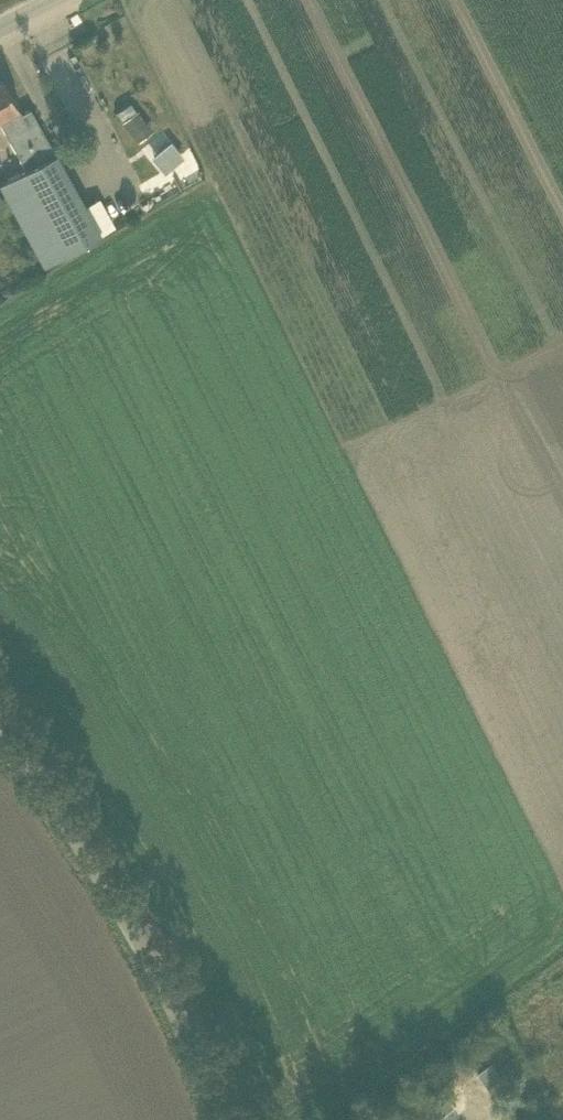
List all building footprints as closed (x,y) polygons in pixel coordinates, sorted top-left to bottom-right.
[(55,258),(101,233),(31,107),(23,112),(4,77),(0,79),(0,120),(26,168),(2,182),(46,263),(55,258)] [(155,162),(166,172),(179,158),(168,148),(155,162)] [(489,1086),(497,1080),(487,1065),(479,1071),(489,1086)]
